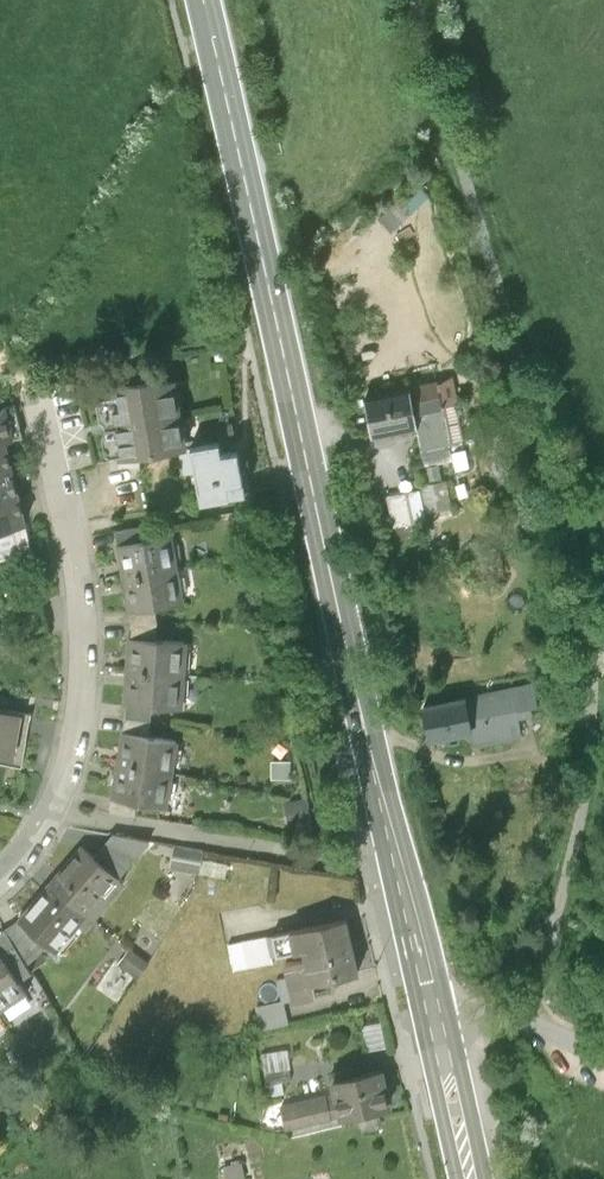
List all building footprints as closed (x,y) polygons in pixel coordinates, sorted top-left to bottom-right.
[(427,190),(417,179),(396,198),(407,209),(427,190)] [(449,371),(437,374),(439,383),(452,380),(449,371)] [(437,374),(362,390),(371,434),(418,424),(421,445),(452,439),(439,383),(437,374)] [(176,378),(109,390),(121,460),(188,449),(176,378)] [(13,468),(6,439),(23,435),(16,409),(7,411),(5,405),(0,411),(0,471),(13,468)] [(421,445),(425,463),(439,460),(455,457),(452,439),(421,445)] [(220,440),(190,447),(192,452),(197,476),(203,503),(247,493),(237,449),(223,453),(220,440)] [(186,479),(197,476),(192,452),(180,455),(186,479)] [(425,463),(428,479),(442,477),(439,460),(425,463)] [(0,471),(0,502),(20,497),(13,468),(0,471)] [(420,481),(421,485),(425,511),(453,506),(448,476),(442,477),(428,479),(420,481)] [(421,485),(387,491),(393,523),(399,522),(425,518),(425,511),(421,485)] [(0,502),(0,562),(34,554),(20,497),(0,502)] [(425,518),(399,522),(401,536),(428,532),(425,518)] [(114,532),(117,547),(143,543),(140,528),(114,532)] [(143,543),(117,547),(122,579),(179,569),(174,538),(143,543)] [(185,602),(179,569),(122,579),(128,611),(155,607),(185,602)] [(155,607),(128,611),(129,623),(127,636),(156,637),(158,623),(155,607)] [(186,672),(188,640),(156,637),(127,636),(125,668),(186,672)] [(186,672),(125,668),(122,702),(151,704),(184,706),(186,672)] [(467,694),(473,727),(490,724),(493,739),(523,734),(520,717),(539,714),(533,681),(467,694)] [(430,735),(473,727),(467,694),(424,701),(430,735)] [(151,704),(122,702),(121,733),(148,738),(151,704)] [(21,767),(31,712),(0,707),(0,763),(21,767)] [(173,775),(178,742),(148,738),(121,733),(116,766),(173,775)] [(168,806),(173,775),(116,766),(111,797),(137,801),(168,806)] [(306,796),(283,801),(288,826),(312,821),(306,796)] [(137,801),(111,797),(109,811),(135,815),(137,801)] [(112,833),(94,854),(118,875),(148,840),(112,833)] [(94,854),(82,843),(50,879),(95,918),(126,882),(118,875),(94,854)] [(204,851),(174,847),(171,870),(200,874),(204,851)] [(61,956),(95,918),(50,879),(17,917),(47,944),(61,956)] [(47,944),(17,917),(5,929),(26,962),(39,951),(47,944)] [(348,917),(273,934),(277,952),(303,946),(306,958),(278,965),(281,980),(275,981),(280,1003),(283,1002),(316,994),(313,980),(360,969),(348,917)] [(0,932),(0,951),(19,980),(32,972),(26,962),(5,929),(0,932)] [(279,962),(277,952),(273,934),(228,944),(234,972),(279,962)] [(148,963),(129,949),(118,965),(138,978),(148,963)] [(0,951),(0,1009),(27,991),(19,980),(0,951)] [(47,963),(39,951),(26,962),(32,972),(47,963)] [(128,992),(107,977),(99,989),(120,1004),(128,992)] [(280,1003),(256,1008),(261,1030),(288,1024),(283,1002),(280,1003)] [(287,1049),(262,1054),(265,1072),(287,1068),(291,1068),(287,1049)] [(382,1065),(329,1078),(334,1096),(338,1116),(392,1104),(382,1065)] [(289,1080),(287,1068),(265,1072),(267,1084),(282,1081),(289,1080)] [(284,1094),(282,1081),(267,1084),(270,1097),(284,1094)] [(286,1129),(338,1116),(334,1096),(327,1097),(326,1093),(280,1104),(286,1129)] [(240,1144),(223,1146),(225,1158),(241,1155),(240,1144)] [(224,1167),(227,1178),(245,1178),(241,1164),(224,1167)]
